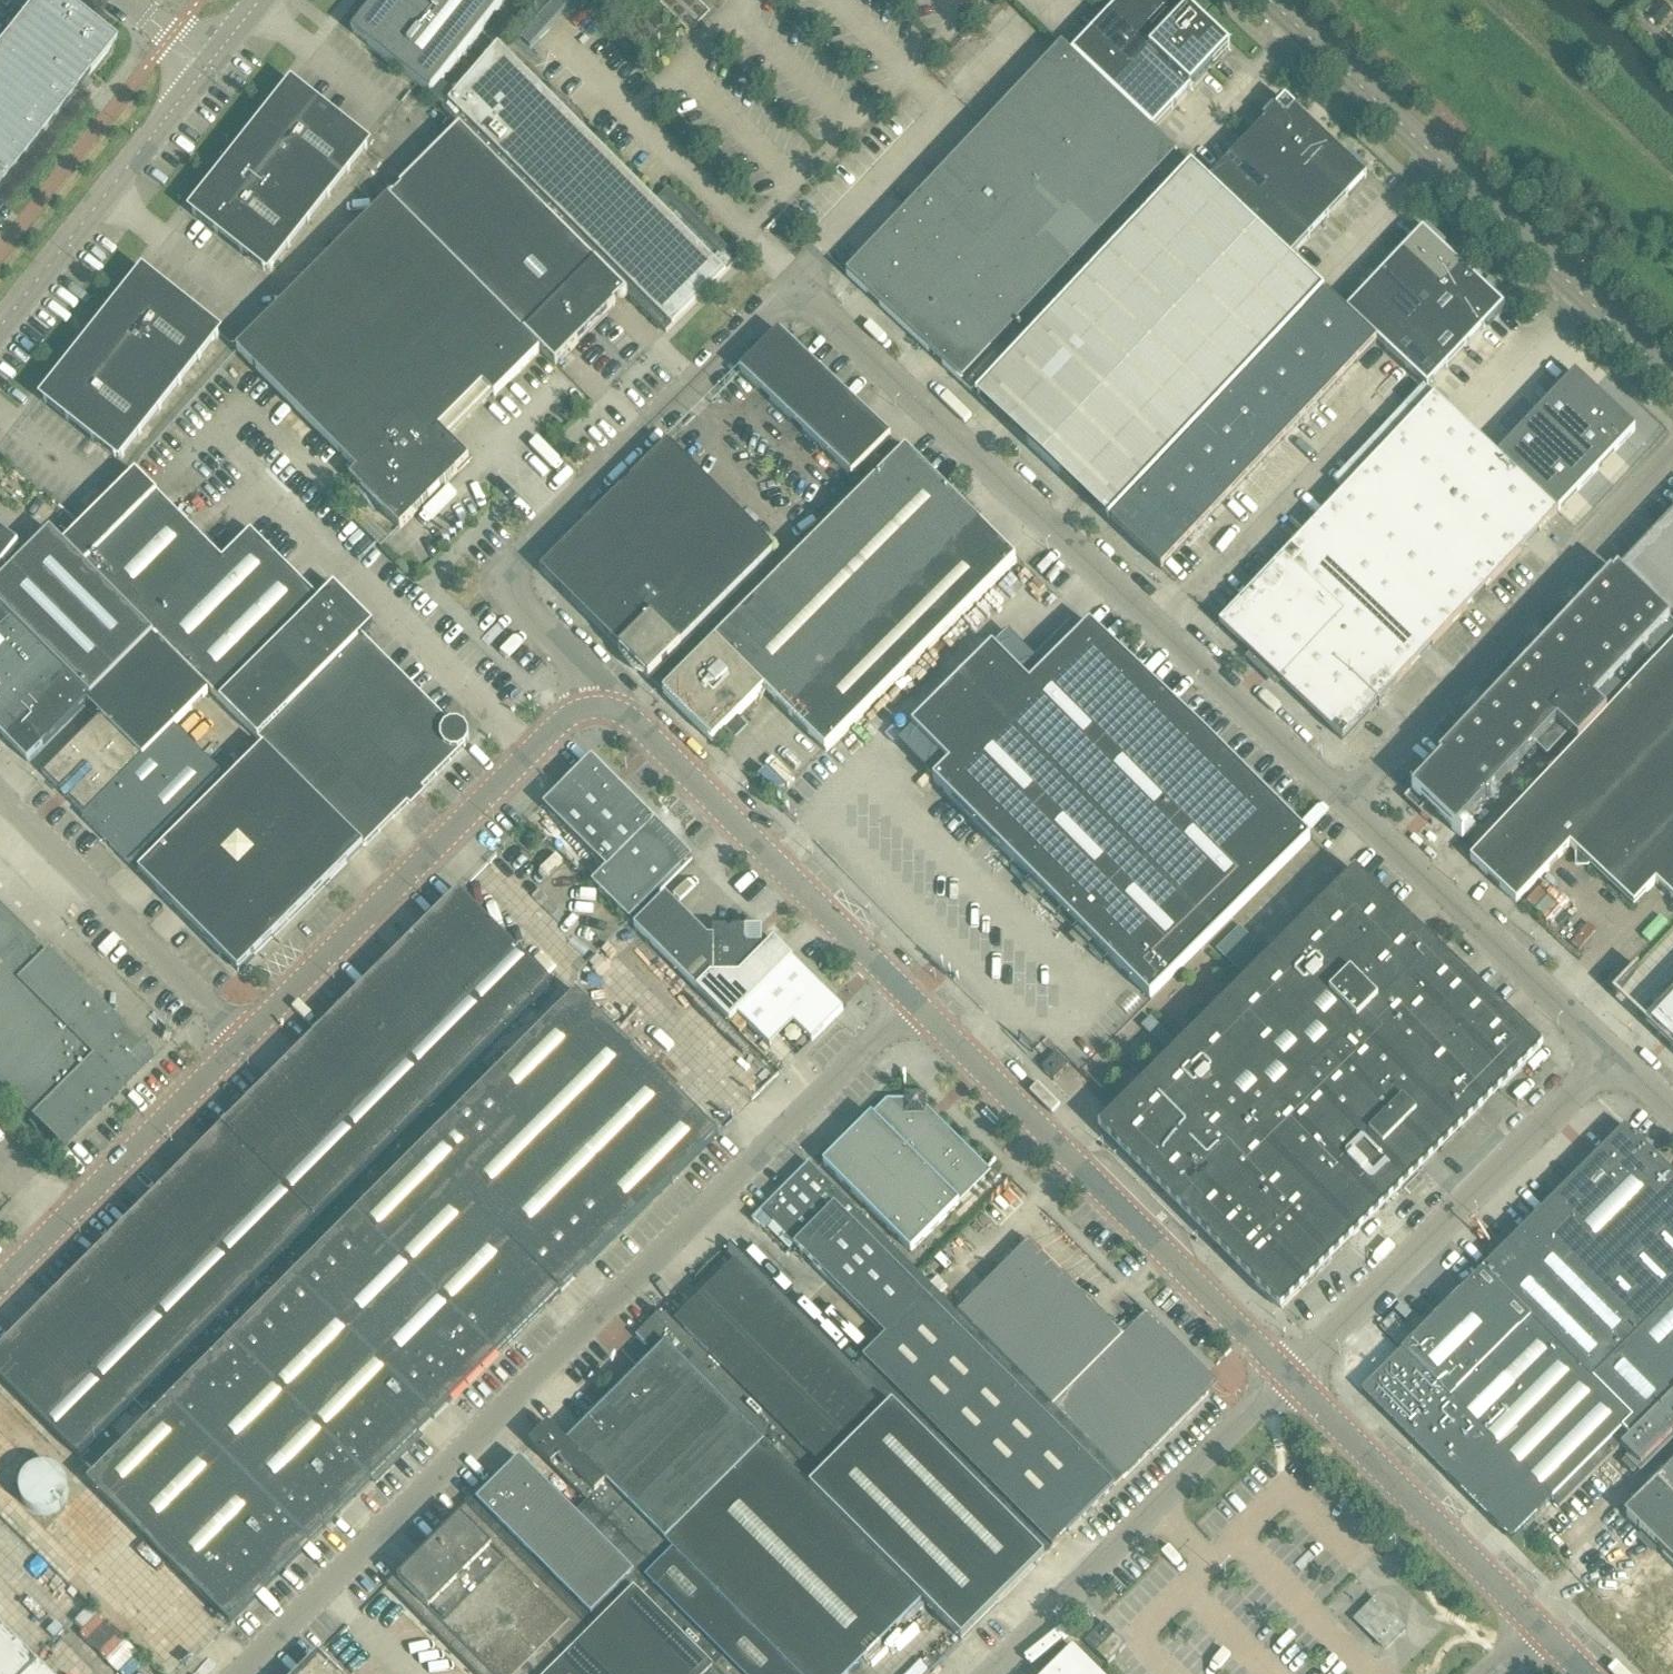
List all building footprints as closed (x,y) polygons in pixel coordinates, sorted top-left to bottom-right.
[(0,48),(0,188),(76,93),(106,54),(108,50),(109,46),(109,42),(107,38),(104,35),(60,0),(41,0),(0,48)] [(351,33),(430,96),(506,0),(377,0),(351,33)] [(1109,13),(1149,51),(1188,10),(1177,0),(1122,0),(1109,13)] [(1649,17),(1659,26),(1671,12),(1660,3),(1649,17)] [(1131,71),(1111,93),(1124,105),(1152,131),(1229,50),(1228,49),(1231,45),(1211,27),(1208,30),(1188,10),(1149,51),(1131,71)] [(1109,13),(1091,33),(1131,71),(1149,51),(1109,13)] [(1071,54),(1070,55),(1111,93),(1131,71),(1091,33),(1071,54)] [(442,110),(460,128),(627,295),(666,334),(738,261),(668,190),(655,203),(498,45),(442,110)] [(1124,105),(1111,93),(1070,55),(1061,46),(846,275),(971,392),(991,370),(1110,245),(1186,164),(1152,131),(1124,105)] [(192,212),(233,245),(267,272),(367,146),(292,87),(192,212)] [(1207,184),(1251,225),(1288,260),(1364,180),(1366,178),(1365,177),(1368,174),(1348,155),(1345,158),(1305,120),(1284,101),(1284,102),(1281,99),(1261,119),(1265,122),(1207,184)] [(388,199),(540,351),(556,367),(615,307),(610,301),(615,296),(617,297),(618,298),(620,298),(622,298),(623,298),(625,297),(626,296),(627,295),(460,128),(400,188),(405,194),(400,199),(399,198),(397,197),(396,197),(394,197),(392,197),(391,197),(389,198),(388,199)] [(1251,225),(1207,184),(1191,168),(1047,321),(1180,446),(1323,293),(1288,260),(1251,225)] [(540,351),(388,199),(237,351),(357,472),(350,480),(400,530),(469,461),(438,431),(483,386),(494,398),(540,351)] [(1422,231),(1409,245),(1345,313),(1427,389),(1484,329),(1487,332),(1506,312),(1502,309),(1503,308),(1443,251),(1446,248),(1426,229),(1423,232),(1422,231)] [(43,399),(119,459),(218,334),(143,274),(43,399)] [(1325,297),(1251,375),(1111,523),(1161,571),(1376,343),(1326,296),(1325,297)] [(739,372),(740,373),(851,478),(890,438),(779,333),(739,372)] [(1574,374),(1536,415),(1596,472),(1634,431),(1574,374)] [(1434,397),(1354,481),(1219,625),(1270,674),(1342,742),(1557,513),(1513,471),(1434,397)] [(1035,434),(1026,444),(1058,474),(1094,436),(1062,406),(1048,422),(1039,413),(1026,426),(1035,434)] [(1596,472),(1536,415),(1498,456),(1558,513),(1596,472)] [(645,677),(648,680),(775,552),(670,447),(574,543),(587,556),(572,571),(627,642),(618,650),(621,653),(622,656),(623,660),(624,662),(626,665),(628,668),(631,670),(633,672),(636,674),(639,675),(642,676),(645,677)] [(663,693),(663,694),(712,743),(713,741),(725,730),(731,735),(742,724),(736,718),(764,691),(775,701),(822,748),(825,751),(826,753),(933,646),(1016,563),(1015,561),(979,525),(978,526),(964,512),(965,511),(954,500),(906,452),(905,451),(904,452),(747,609),(663,693)] [(63,545),(154,636),(264,747),(364,847),(465,747),(468,741),(468,734),(464,727),(458,724),(451,724),(444,727),(359,641),(373,626),(334,587),(320,601),(251,532),(222,560),(157,495),(136,473),(63,545)] [(1620,571),(1672,621),(1672,515),(1639,551),(1620,571)] [(63,545),(50,533),(11,572),(3,565),(18,546),(0,531),(0,611),(5,615),(90,700),(152,638),(154,636),(63,545)] [(1621,559),(1612,551),(1606,557),(1615,566),(1621,559)] [(1672,644),(1672,626),(1618,572),(1612,579),(1610,577),(1438,760),(1440,762),(1423,780),(1404,800),(1420,815),(1420,814),(1419,813),(1425,806),(1451,830),(1462,840),(1463,839),(1456,833),(1488,799),(1486,797),(1534,746),(1546,758),(1566,737),(1577,747),(1672,644)] [(87,703),(90,700),(5,615),(0,621),(0,736),(27,763),(87,703)] [(934,783),(991,840),(1151,1001),(1172,980),(1171,980),(1306,845),(1311,840),(1310,840),(1280,809),(1259,788),(1221,751),(1221,750),(1090,627),(1034,682),(995,644),(991,648),(915,725),(954,763),(934,783)] [(207,694),(152,638),(90,700),(87,703),(100,716),(42,774),(55,786),(56,786),(60,786),(72,797),(72,802),(71,803),(86,818),(86,821),(85,822),(129,865),(220,773),(174,727),(207,694)] [(1577,747),(1470,860),(1516,904),(1569,847),(1576,853),(1577,853),(1578,855),(1578,865),(1589,864),(1589,865),(1633,907),(1655,884),(1672,900),(1672,644),(1577,747)] [(364,847),(264,747),(138,873),(238,973),(364,847)] [(606,871),(592,884),(591,885),(629,923),(692,860),(591,759),(543,808),(606,871)] [(524,838),(530,844),(538,836),(532,830),(524,838)] [(1318,911),(1217,1012),(1180,1049),(1180,1048),(1159,1070),(1099,1130),(1255,1285),(1264,1295),(1280,1310),(1307,1283),(1361,1229),(1431,1159),(1541,1050),(1400,917),(1354,874),(1318,911)] [(458,892),(399,951),(492,1045),(552,986),(458,892)] [(634,927),(730,1023),(737,1016),(792,961),(778,945),(774,941),(762,953),(762,945),(756,945),(746,935),(746,930),(732,929),(729,933),(726,930),(725,929),(713,929),(712,929),(712,938),(708,938),(665,896),(634,927)] [(120,1032),(122,1031),(45,954),(42,957),(0,915),(0,1092),(60,1152),(152,1060),(135,1044),(134,1045),(120,1032)] [(1241,975),(1264,952),(1239,928),(1216,951),(1241,975)] [(399,951),(340,1011),(433,1104),(492,1045),(399,951)] [(792,961),(737,1016),(763,1041),(787,1018),(812,1042),(843,1011),(792,961)] [(1644,1024),(1672,1051),(1672,993),(1644,1024)] [(576,994),(229,1341),(88,1483),(229,1625),(308,1546),(307,1545),(481,1372),(718,1136),(576,994)] [(340,1011),(281,1070),(374,1163),(433,1104),(340,1011)] [(1055,1054),(1041,1069),(1053,1082),(1054,1081),(1068,1067),(1055,1054)] [(281,1070),(221,1129),(315,1222),(374,1163),(281,1070)] [(935,1124),(926,1116),(926,1094),(904,1094),(904,1100),(887,1101),(823,1165),(910,1253),(988,1176),(988,1170),(942,1124),(935,1124)] [(1598,1155),(1494,1259),(1361,1392),(1511,1541),(1551,1501),(1559,1509),(1620,1448),(1629,1456),(1621,1464),(1632,1475),(1672,1434),(1672,1177),(1657,1161),(1625,1128),(1598,1155)] [(221,1129),(162,1188),(256,1281),(315,1222),(221,1129)] [(856,1369),(1046,1557),(1124,1479),(991,1348),(957,1314),(816,1172),(808,1165),(791,1182),(761,1212),(887,1338),(856,1369)] [(162,1188),(103,1247),(197,1340),(256,1281),(162,1188)] [(991,1348),(1124,1479),(1208,1394),(1208,1375),(1146,1314),(1123,1337),(1028,1242),(957,1314),(991,1348)] [(780,1444),(969,1633),(1046,1557),(856,1369),(798,1311),(730,1243),(728,1245),(727,1247),(727,1248),(727,1256),(727,1257),(727,1258),(741,1272),(683,1330),(669,1316),(668,1316),(667,1315),(658,1315),(657,1316),(654,1319),(780,1445),(780,1444)] [(103,1247),(44,1306),(138,1400),(197,1340),(103,1247)] [(44,1306),(0,1350),(0,1380),(79,1459),(138,1400),(44,1306)] [(529,1445),(587,1503),(654,1571),(780,1445),(654,1319),(636,1337),(655,1357),(646,1366),(643,1363),(584,1422),(586,1425),(585,1426),(585,1427),(567,1445),(548,1426),(529,1445)] [(738,1673),(849,1673),(922,1601),(961,1641),(969,1633),(780,1444),(780,1445),(654,1571),(644,1581),(738,1673)] [(497,1476),(466,1507),(591,1634),(644,1581),(654,1571),(587,1503),(574,1516),(520,1462),(501,1481),(497,1476)] [(1623,1515),(1672,1564),(1672,1465),(1623,1515)] [(1565,1526),(1591,1552),(1625,1518),(1599,1492),(1565,1526)] [(591,1634),(466,1507),(444,1529),(447,1532),(411,1569),(407,1565),(387,1586),(474,1673),(550,1673),(591,1634)] [(1591,1552),(1617,1578),(1651,1544),(1625,1518),(1591,1552)] [(1534,1534),(1536,1536),(1538,1538),(1546,1531),(1541,1526),(1534,1534)] [(1651,1544),(1617,1578),(1643,1604),(1672,1575),(1672,1565),(1651,1544)] [(644,1581),(591,1634),(550,1673),(738,1673),(644,1581)] [(1356,1621),(1384,1649),(1403,1630),(1375,1602),(1356,1621)] [(1108,1665),(1126,1647),(1115,1635),(1104,1624),(1085,1643),(1108,1665)] [(0,1631),(0,1673),(43,1673),(0,1631)] [(1073,1649),(1072,1649),(1047,1673),(1097,1673),(1073,1649)] [(318,1656),(318,1655),(299,1673),(336,1673),(318,1656)]
